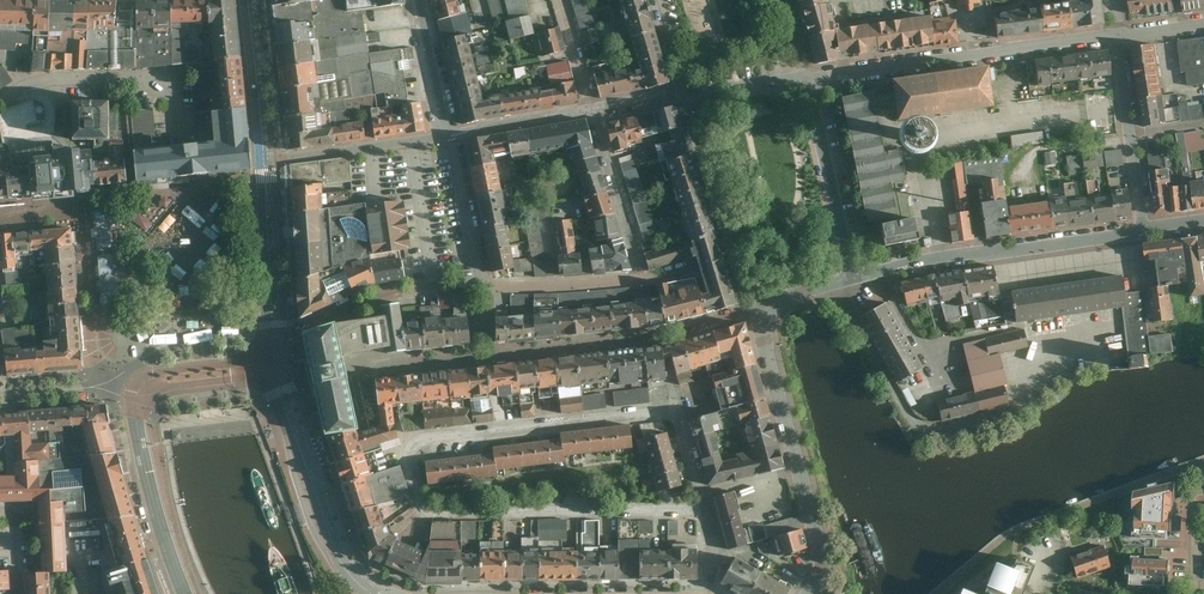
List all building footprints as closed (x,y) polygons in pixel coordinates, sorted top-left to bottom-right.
[(18,45),(36,45),(38,1),(21,1),(0,0),(0,51),(18,51),(18,45)] [(95,1),(93,71),(119,71),(118,0),(95,1)] [(133,0),(118,0),(119,71),(134,70),(133,0)] [(149,0),(133,0),(134,70),(142,70),(147,70),(151,69),(149,0)] [(162,0),(154,0),(149,0),(151,69),(163,68),(162,0)] [(163,68),(175,66),(175,25),(175,0),(162,0),(163,68)] [(216,0),(175,0),(175,25),(175,66),(189,64),(189,25),(218,24),(216,0)] [(222,63),(245,61),(239,0),(216,0),(218,24),(222,63)] [(359,0),(319,0),(271,7),(274,27),(362,13),(359,0)] [(407,0),(359,0),(362,13),(408,6),(407,0)] [(438,20),(461,14),(457,0),(433,0),(438,20)] [(506,0),(489,0),(493,22),(509,18),(506,0)] [(510,21),(531,17),(527,0),(506,0),(509,18),(510,21)] [(583,33),(596,29),(587,0),(572,0),(583,33)] [(640,73),(645,89),(669,84),(665,70),(660,51),(649,17),(644,0),(619,0),(640,73)] [(800,11),(828,5),(827,0),(796,0),(800,11)] [(930,4),(957,2),(957,7),(965,7),(965,12),(974,12),(974,6),(982,5),(981,0),(930,0),(930,4)] [(1073,3),(1076,31),(1107,27),(1104,0),(1085,0),(1085,1),(1073,3)] [(1132,16),(1175,10),(1174,0),(1129,0),(1132,16)] [(1203,10),(1203,1),(1203,0),(1185,0),(1187,12),(1203,10)] [(55,71),(58,1),(38,1),(36,45),(35,61),(35,74),(42,73),(47,72),(51,71),(55,71)] [(77,1),(58,1),(55,71),(75,70),(77,1)] [(77,1),(75,70),(93,71),(95,1),(77,1)] [(1073,3),(1042,7),(1042,10),(1045,35),(1076,31),(1073,3)] [(800,11),(808,36),(836,31),(828,5),(800,11)] [(1045,35),(1042,10),(995,16),(998,41),(1045,35)] [(276,48),(365,34),(362,13),(274,27),(276,48)] [(461,14),(438,20),(443,41),(466,36),(461,14)] [(510,21),(507,22),(510,40),(535,35),(531,17),(510,21)] [(930,18),(836,31),(840,60),(934,46),(930,20),(930,18)] [(952,18),(930,20),(934,46),(960,42),(957,21),(952,21),(952,18)] [(596,29),(583,33),(586,46),(600,42),(596,29)] [(537,35),(543,58),(565,53),(560,30),(537,35)] [(813,64),(840,60),(836,31),(808,36),(813,64)] [(365,34),(276,48),(280,69),(368,55),(365,34)] [(466,36),(443,41),(449,63),(471,57),(466,36)] [(1178,44),(1182,74),(1186,74),(1188,87),(1203,85),(1203,40),(1178,44)] [(1155,46),(1134,49),(1142,100),(1162,97),(1155,46)] [(368,55),(280,69),(282,92),(315,87),(351,83),(404,74),(400,50),(368,55)] [(1112,79),(1109,52),(1038,61),(1041,88),(1112,79)] [(471,57),(449,63),(454,85),(476,79),(471,57)] [(35,74),(35,61),(19,60),(19,74),(35,74)] [(215,103),(217,117),(249,114),(245,66),(245,61),(222,63),(222,68),(223,71),(226,102),(215,103)] [(553,87),(559,86),(574,84),(569,63),(540,68),(544,87),(553,87)] [(3,90),(14,82),(4,66),(0,69),(0,91),(3,90)] [(526,66),(516,69),(518,78),(529,76),(526,66)] [(631,68),(594,76),(599,99),(645,89),(640,73),(632,74),(631,68)] [(875,99),(877,109),(898,106),(901,125),(999,111),(993,68),(895,83),(897,96),(875,99)] [(223,71),(193,74),(199,143),(219,141),(217,117),(215,103),(226,102),(223,71)] [(402,106),(409,105),(404,74),(351,83),(353,99),(345,100),(347,112),(371,108),(378,107),(376,96),(386,95),(388,108),(393,108),(402,106)] [(463,122),(505,114),(502,95),(489,98),(490,103),(483,104),(476,79),(454,85),(463,122)] [(351,83),(315,87),(282,92),(286,120),(332,114),(347,112),(345,100),(353,99),(351,83)] [(560,91),(555,92),(557,105),(579,101),(576,84),(574,84),(559,86),(560,91)] [(9,146),(58,142),(53,135),(55,127),(56,118),(56,110),(56,107),(55,104),(54,100),(52,98),(51,96),(49,94),(47,92),(45,91),(43,91),(40,90),(36,89),(33,90),(31,90),(26,91),(30,103),(0,113),(0,125),(1,128),(4,143),(9,146)] [(541,89),(525,92),(528,110),(557,105),(555,92),(542,94),(541,89)] [(528,110),(525,92),(502,95),(505,114),(528,110)] [(900,153),(886,155),(877,109),(875,99),(874,94),(845,99),(870,227),(885,225),(911,219),(904,184),(906,184),(900,153)] [(1162,97),(1142,100),(1146,127),(1180,122),(1178,108),(1167,110),(1165,97),(1162,97)] [(110,103),(73,103),(73,111),(64,111),(64,131),(73,132),(73,139),(109,140),(109,132),(119,132),(119,111),(110,111),(110,103)] [(404,115),(395,117),(398,137),(427,133),(423,103),(409,105),(402,106),(404,115)] [(1178,104),(1178,108),(1180,122),(1190,120),(1188,108),(1187,103),(1178,104)] [(1188,108),(1190,120),(1203,118),(1203,105),(1188,108)] [(378,107),(371,108),(376,141),(398,137),(395,117),(393,108),(388,108),(378,110),(378,107)] [(678,108),(656,113),(661,138),(674,136),(685,133),(678,108)] [(217,117),(219,141),(199,143),(156,147),(152,109),(132,111),(138,182),(254,171),(252,143),(249,114),(217,117)] [(656,113),(638,117),(644,142),(661,138),(656,113)] [(286,120),(287,135),(333,129),(332,114),(286,120)] [(638,117),(622,120),(628,146),(644,142),(638,117)] [(586,119),(528,130),(532,156),(569,149),(592,142),(586,119)] [(622,120),(607,124),(612,149),(628,146),(622,120)] [(363,125),(334,129),(336,144),(365,140),(363,125)] [(939,145),(939,142),(938,139),(937,136),(935,133),(933,131),(931,129),(928,127),(925,126),(922,126),(919,126),(916,126),(913,127),(910,129),(908,130),(905,133),(904,135),(902,138),(902,141),(901,144),(901,147),(902,150),(903,153),(905,156),(907,158),(910,160),(913,162),(916,163),(919,163),(923,163),(926,163),(929,161),(932,160),(934,157),(936,155),(938,152),(939,149),(939,145)] [(333,129),(287,135),(289,150),(336,144),(334,129),(333,129)] [(528,130),(508,134),(512,156),(512,159),(532,156),(528,130)] [(663,165),(693,157),(685,133),(674,136),(675,141),(657,146),(663,165)] [(1043,133),(1012,137),(1014,149),(1045,145),(1043,133)] [(1188,172),(1185,133),(1177,133),(1180,172),(1188,172)] [(512,156),(508,134),(467,142),(472,169),(497,164),(496,160),(512,156)] [(987,140),(990,160),(998,159),(997,151),(1014,149),(1012,137),(987,140)] [(110,161),(125,160),(123,140),(109,141),(110,161)] [(1159,141),(1147,143),(1149,156),(1161,155),(1159,141)] [(58,142),(9,146),(9,154),(11,171),(32,169),(33,198),(92,191),(94,185),(92,163),(90,149),(79,149),(66,148),(58,142)] [(607,195),(592,142),(570,149),(586,202),(607,195)] [(656,146),(645,149),(649,163),(660,160),(656,146)] [(1125,167),(1123,150),(1067,157),(1070,176),(1086,174),(1086,171),(1125,167)] [(0,168),(0,171),(11,171),(9,154),(7,154),(5,152),(6,167),(0,168)] [(1056,153),(1045,154),(1047,166),(1057,165),(1056,153)] [(620,158),(622,165),(636,161),(634,154),(620,158)] [(285,162),(286,182),(349,175),(347,155),(285,162)] [(693,157),(663,165),(666,175),(671,173),(683,214),(708,206),(693,157)] [(990,160),(964,163),(967,186),(983,184),(1000,182),(1001,190),(1006,189),(1002,158),(998,159),(990,160)] [(110,161),(113,184),(127,182),(125,160),(110,161)] [(94,185),(113,184),(110,161),(92,163),(94,185)] [(622,165),(624,173),(638,169),(636,161),(622,165)] [(967,186),(964,163),(955,164),(957,181),(953,182),(957,214),(970,212),(967,186)] [(497,164),(472,169),(477,197),(502,192),(497,164)] [(11,171),(0,171),(0,201),(33,198),(32,169),(11,171)] [(624,173),(630,193),(644,189),(638,169),(624,173)] [(1171,214),(1168,193),(1167,187),(1171,186),(1169,170),(1149,173),(1155,216),(1171,214)] [(286,182),(287,194),(350,186),(349,175),(286,182)] [(981,191),(983,208),(1009,205),(1006,189),(1001,190),(1000,182),(983,184),(984,191),(981,191)] [(1191,184),(1192,189),(1195,210),(1203,208),(1203,183),(1191,184)] [(350,186),(287,194),(287,205),(351,197),(350,186)] [(630,193),(634,206),(648,202),(644,189),(630,193)] [(1195,210),(1192,189),(1180,191),(1183,212),(1195,210)] [(287,205),(290,234),(293,272),(318,265),(338,259),(364,253),(396,247),(409,245),(399,190),(351,197),(287,205)] [(1112,193),(1112,197),(1115,219),(1132,217),(1129,191),(1112,193)] [(1183,212),(1180,191),(1168,193),(1171,214),(1183,212)] [(502,192),(477,197),(483,230),(509,225),(502,192)] [(147,228),(178,207),(170,194),(138,215),(147,228)] [(607,195),(586,202),(592,221),(613,214),(607,195)] [(1112,197),(1068,203),(1071,224),(1115,219),(1112,197)] [(634,206),(640,226),(654,222),(648,202),(634,206)] [(94,205),(96,229),(98,250),(113,248),(111,227),(109,203),(94,205)] [(552,203),(535,206),(537,220),(554,218),(552,203)] [(1071,224),(1068,203),(1052,205),(1054,226),(1071,224)] [(1012,232),(1009,210),(1009,205),(983,208),(986,235),(1012,232)] [(1054,226),(1052,205),(1009,210),(1012,232),(1054,226)] [(708,206),(683,214),(691,241),(716,233),(708,206)] [(613,214),(592,221),(599,243),(620,237),(613,214)] [(975,240),(971,214),(948,218),(953,243),(975,240)] [(916,218),(911,219),(885,225),(891,252),(922,246),(916,218)] [(572,219),(554,221),(560,255),(577,253),(572,219)] [(534,263),(546,262),(539,221),(526,223),(532,257),(533,257),(534,259),(534,263)] [(640,226),(645,243),(659,239),(654,222),(640,226)] [(509,225),(483,230),(488,256),(514,251),(509,225)] [(36,231),(37,258),(48,257),(76,256),(74,228),(36,231)] [(37,258),(36,231),(16,233),(18,259),(37,258)] [(18,259),(16,233),(0,234),(0,241),(2,270),(6,270),(18,270),(18,259)] [(703,295),(709,316),(739,307),(725,260),(716,233),(691,241),(699,267),(708,294),(703,295)] [(833,254),(828,235),(815,238),(820,257),(833,254)] [(1198,236),(1182,239),(1188,284),(1190,296),(1203,293),(1203,276),(1203,272),(1201,258),(1198,236)] [(641,245),(644,254),(662,249),(659,239),(645,243),(641,245)] [(1188,284),(1182,239),(1144,243),(1146,259),(1154,258),(1158,287),(1169,286),(1188,284)] [(181,250),(198,250),(198,242),(181,242),(181,250)] [(662,249),(644,254),(649,270),(689,258),(684,242),(662,249)] [(370,282),(403,277),(396,247),(364,253),(370,282)] [(579,256),(581,274),(594,273),(590,251),(589,247),(578,249),(579,256)] [(605,248),(590,251),(594,273),(594,274),(609,271),(605,248)] [(514,251),(488,256),(492,277),(518,272),(515,261),(514,251)] [(364,253),(338,259),(349,291),(370,282),(364,253)] [(103,303),(103,305),(105,305),(107,305),(109,305),(111,305),(113,304),(115,304),(114,302),(115,300),(115,299),(115,297),(118,297),(116,281),(114,255),(99,256),(101,282),(102,296),(102,297),(102,299),(102,301),(103,303)] [(48,257),(49,270),(77,268),(76,256),(48,257)] [(579,256),(560,257),(561,275),(581,274),(579,256)] [(338,259),(318,265),(327,301),(349,291),(338,259)] [(535,271),(534,263),(534,259),(515,261),(518,272),(535,271)] [(554,275),(553,262),(546,262),(534,263),(535,271),(535,276),(554,275)] [(318,265),(293,272),(296,317),(327,301),(318,265)] [(971,302),(976,323),(1005,318),(994,267),(966,272),(971,302)] [(50,277),(51,294),(79,293),(77,268),(49,270),(48,270),(49,277),(50,277)] [(18,270),(6,270),(7,287),(20,287),(18,270)] [(1124,271),(1011,287),(1017,322),(1122,306),(1130,369),(1154,366),(1152,351),(1175,349),(1173,331),(1151,334),(1149,322),(1145,289),(1127,291),(1124,271)] [(966,272),(934,278),(940,302),(944,321),(964,317),(961,303),(971,302),(966,272)] [(697,276),(660,284),(668,327),(709,316),(703,295),(697,276)] [(934,278),(924,280),(930,305),(940,302),(934,278)] [(907,310),(930,305),(924,280),(902,284),(907,310)] [(647,303),(650,329),(668,327),(660,284),(646,286),(647,303)] [(5,296),(31,295),(30,286),(20,287),(7,287),(5,288),(5,296)] [(560,295),(561,312),(647,303),(646,286),(560,295)] [(1174,319),(1169,286),(1158,287),(1145,289),(1149,322),(1174,319)] [(31,309),(45,309),(80,308),(79,293),(51,294),(31,295),(31,309)] [(247,294),(244,295),(243,298),(244,301),(247,302),(250,301),(251,298),(250,295),(247,294)] [(452,306),(452,312),(467,311),(465,294),(438,294),(438,307),(452,306)] [(564,338),(562,315),(561,312),(560,295),(535,296),(538,315),(540,340),(564,338)] [(510,297),(513,318),(538,315),(535,296),(510,297)] [(920,367),(884,301),(860,314),(896,380),(920,367)] [(336,324),(305,333),(312,369),(312,370),(310,370),(311,378),(313,386),(315,385),(317,393),(326,435),(359,430),(354,410),(348,379),(346,370),(343,354),(385,348),(386,353),(396,352),(404,351),(406,351),(402,315),(401,303),(379,306),(380,318),(336,324)] [(647,303),(561,312),(562,315),(564,338),(650,329),(647,303)] [(45,323),(55,323),(81,322),(80,308),(45,309),(45,323)] [(419,310),(419,313),(423,349),(436,347),(439,347),(440,347),(437,314),(436,309),(419,310)] [(17,311),(19,330),(31,329),(30,310),(17,311)] [(150,329),(154,357),(167,355),(165,340),(173,339),(172,334),(194,331),(191,310),(177,312),(178,320),(170,321),(171,326),(150,329)] [(207,311),(205,318),(219,321),(220,314),(207,311)] [(452,312),(455,345),(470,344),(467,311),(452,312)] [(437,314),(440,347),(451,346),(455,345),(452,312),(437,314)] [(402,315),(406,351),(409,350),(420,349),(423,349),(419,313),(402,315)] [(540,340),(538,315),(513,318),(516,342),(540,340)] [(516,342),(513,318),(496,319),(499,344),(516,342)] [(83,356),(81,322),(55,323),(56,339),(67,338),(68,346),(64,346),(65,357),(83,356)] [(746,322),(714,331),(721,358),(731,355),(753,349),(746,322)] [(211,332),(212,323),(204,323),(204,331),(211,332)] [(37,330),(4,332),(6,352),(38,349),(37,330)] [(985,343),(988,358),(1000,355),(1028,349),(1024,330),(984,339),(985,343)] [(714,331),(684,339),(692,369),(722,361),(721,358),(714,331)] [(214,352),(212,336),(184,338),(172,339),(174,355),(214,352)] [(684,339),(667,343),(670,354),(675,375),(678,386),(695,381),(692,369),(684,339)] [(663,344),(659,345),(661,356),(665,355),(670,354),(667,343),(663,344)] [(974,393),(1005,386),(1007,385),(1000,355),(988,358),(985,343),(964,348),(974,393)] [(661,356),(659,345),(641,347),(646,375),(647,383),(666,381),(661,356)] [(48,355),(46,355),(47,373),(84,370),(83,356),(65,357),(64,346),(47,347),(48,355)] [(646,375),(641,347),(603,352),(607,381),(618,379),(618,386),(636,384),(635,377),(646,375)] [(731,355),(734,366),(710,373),(720,407),(736,402),(765,395),(757,364),(753,349),(731,355)] [(8,377),(47,373),(46,355),(40,355),(40,350),(6,354),(8,377)] [(607,381),(603,352),(572,355),(577,389),(608,387),(607,381)] [(572,355),(550,358),(554,383),(555,391),(577,389),(572,355)] [(550,358),(532,360),(535,385),(554,383),(550,358)] [(532,360),(512,362),(515,388),(535,385),(532,360)] [(512,362),(484,366),(487,392),(501,391),(503,405),(518,403),(515,388),(512,362)] [(490,422),(488,401),(487,392),(484,366),(462,368),(466,399),(467,409),(469,424),(490,422)] [(458,369),(444,370),(448,402),(449,411),(460,410),(459,400),(466,399),(462,368),(458,369)] [(417,373),(421,403),(421,406),(422,414),(449,411),(448,402),(444,370),(431,372),(417,373)] [(412,374),(396,376),(399,405),(400,414),(410,413),(409,405),(421,403),(417,373),(412,374)] [(376,378),(380,407),(391,406),(399,405),(396,376),(383,377),(376,378)] [(974,393),(979,413),(1009,405),(1005,386),(974,393)] [(648,387),(612,391),(614,406),(649,402),(648,387)] [(603,392),(580,395),(582,409),(605,407),(603,392)] [(937,402),(941,421),(979,413),(974,393),(937,402)] [(582,409),(580,395),(558,398),(559,412),(582,409)] [(736,402),(741,420),(769,413),(765,395),(736,402)] [(498,399),(488,401),(490,422),(505,420),(504,412),(499,406),(498,399)] [(534,416),(532,401),(518,403),(520,417),(534,416)] [(87,423),(109,421),(106,402),(97,402),(85,403),(87,423)] [(71,424),(87,423),(85,403),(69,405),(71,424)] [(410,413),(400,414),(402,432),(423,430),(422,418),(414,419),(412,407),(421,406),(421,403),(409,405),(410,413)] [(69,405),(28,409),(28,429),(47,428),(48,439),(48,456),(59,455),(58,440),(64,440),(63,424),(71,424),(69,405)] [(391,406),(380,407),(381,419),(381,423),(393,422),(393,418),(391,406)] [(689,413),(694,433),(713,429),(712,424),(719,422),(715,407),(689,413)] [(84,518),(105,516),(105,518),(131,510),(113,445),(86,453),(59,455),(48,456),(48,439),(29,441),(28,429),(28,409),(7,411),(8,430),(10,456),(12,472),(13,500),(37,499),(37,510),(37,521),(63,520),(63,512),(83,510),(84,518)] [(460,410),(449,411),(451,426),(469,424),(467,409),(460,410)] [(0,411),(0,447),(4,441),(4,431),(8,430),(7,411),(0,411)] [(449,411),(422,414),(422,418),(423,430),(451,426),(449,411)] [(701,458),(708,487),(784,469),(769,413),(741,420),(749,447),(720,454),(701,458)] [(58,440),(59,455),(86,453),(113,445),(109,421),(87,423),(71,424),(75,437),(73,439),(64,440),(58,440)] [(359,430),(326,435),(328,443),(335,465),(366,456),(382,451),(380,445),(399,439),(393,422),(381,423),(359,430)] [(598,454),(633,449),(630,426),(595,430),(598,454)] [(694,433),(701,458),(720,454),(713,429),(694,433)] [(181,430),(172,431),(173,439),(182,438),(181,430)] [(598,454),(595,430),(561,434),(562,439),(564,458),(598,454)] [(652,452),(678,446),(675,433),(649,439),(652,452)] [(562,439),(530,443),(533,468),(565,464),(564,458),(562,439)] [(495,454),(497,472),(533,468),(530,443),(494,447),(495,454)] [(678,446),(652,452),(655,464),(681,458),(678,446)] [(495,454),(461,458),(464,482),(498,478),(497,472),(495,454)] [(366,456),(335,465),(337,470),(341,483),(371,474),(366,456)] [(427,462),(430,486),(464,482),(461,458),(427,462)] [(681,458),(655,464),(658,477),(684,471),(681,458)] [(371,474),(341,483),(346,498),(350,514),(379,505),(410,495),(400,465),(371,474)] [(684,471),(658,477),(661,490),(687,483),(684,471)] [(12,472),(0,472),(0,500),(13,500),(12,472)] [(734,489),(712,494),(719,520),(738,514),(736,509),(739,509),(734,489)] [(1129,538),(1170,539),(1170,533),(1177,533),(1180,491),(1132,502),(1129,538)] [(379,505),(350,514),(353,522),(356,531),(384,522),(379,505)] [(296,506),(294,507),(301,526),(303,525),(296,506)] [(102,519),(115,562),(145,553),(131,510),(105,518),(102,519)] [(738,514),(719,520),(726,549),(745,543),(742,530),(738,514)] [(742,530),(745,543),(773,535),(800,527),(797,516),(763,525),(762,522),(748,526),(748,529),(742,530)] [(566,518),(537,519),(537,539),(566,539),(566,518)] [(598,519),(584,520),(584,533),(599,533),(598,519)] [(63,520),(37,521),(40,569),(48,568),(66,567),(63,520)] [(427,539),(422,551),(411,577),(423,582),(459,581),(459,520),(429,521),(427,539)] [(476,520),(459,520),(459,581),(477,581),(477,549),(476,520)] [(490,520),(490,548),(477,549),(477,581),(501,581),(501,548),(501,520),(490,520)] [(384,522),(356,531),(359,540),(362,550),(360,551),(369,560),(370,559),(384,565),(395,540),(397,536),(387,532),(384,522)] [(1083,526),(1068,531),(1072,544),(1088,539),(1083,526)] [(773,535),(778,555),(806,548),(800,527),(773,535)] [(1108,533),(1098,537),(1100,543),(1111,539),(1108,533)] [(519,536),(519,548),(520,581),(535,581),(535,548),(535,536),(519,536)] [(617,539),(617,547),(618,580),(638,580),(637,539),(617,539)] [(650,539),(637,539),(638,580),(653,580),(652,546),(650,546),(650,539)] [(395,540),(384,565),(411,577),(422,551),(395,540)] [(276,547),(275,547),(275,546),(274,546),(273,545),(272,546),(271,546),(270,546),(270,547),(269,548),(269,549),(269,559),(271,570),(279,593),(298,593),(288,566),(282,555),(276,547)] [(1069,557),(1077,578),(1110,566),(1102,545),(1069,557)] [(671,546),(652,546),(653,580),(672,579),(671,546)] [(696,546),(671,546),(672,579),(696,579),(696,546)] [(573,547),(535,548),(535,581),(573,580),(573,547)] [(597,547),(573,547),(573,580),(597,580),(597,547)] [(617,547),(597,547),(597,580),(618,580),(617,547)] [(519,548),(501,548),(501,581),(520,581),(519,548)] [(145,553),(115,562),(125,593),(158,593),(145,553)] [(1034,590),(1025,588),(1035,561),(1019,554),(1015,565),(997,558),(983,592),(963,584),(959,593),(1032,593),(1034,590)] [(1174,556),(1133,555),(1132,564),(1125,564),(1125,576),(1129,576),(1129,587),(1166,587),(1167,575),(1174,575),(1174,556)] [(720,582),(741,593),(747,593),(759,572),(735,558),(720,582)] [(26,593),(49,593),(48,568),(40,569),(25,570),(26,593)] [(8,570),(0,570),(0,589),(9,588),(8,570)] [(759,572),(747,593),(784,593),(788,588),(759,572)] [(1061,580),(1056,593),(1098,593),(1061,580)]
